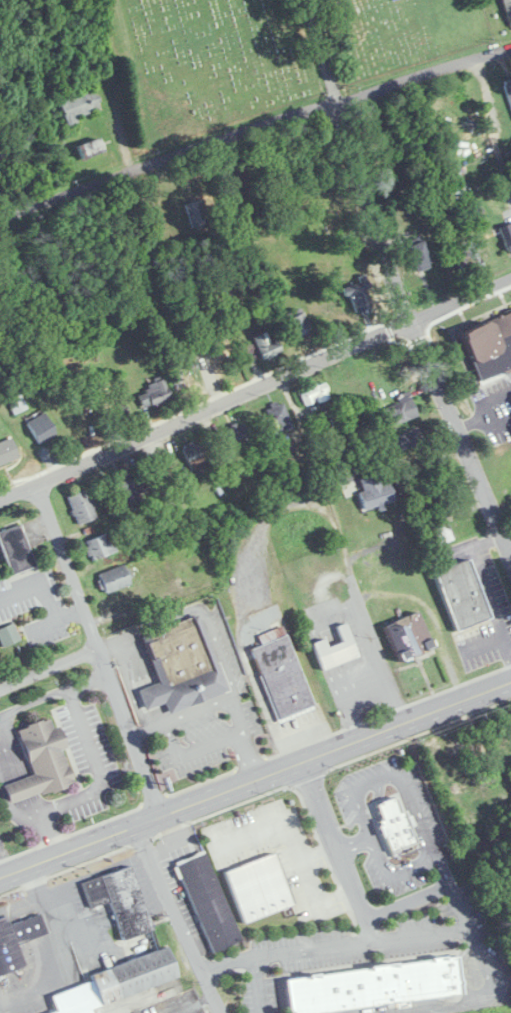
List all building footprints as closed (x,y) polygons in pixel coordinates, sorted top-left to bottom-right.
[(510,28),(510,0),(500,0),(510,28)] [(102,111),(93,87),(58,99),(67,124),(102,111)] [(98,148),(95,141),(82,146),(84,153),(98,148)] [(193,231),(211,225),(204,199),(185,204),(193,231)] [(500,228),(510,254),(510,223),(500,228)] [(432,264),(422,241),(408,247),(417,270),(432,264)] [(346,296),(354,296),(354,309),(368,309),(368,284),(346,284),(346,296)] [(293,339),(311,335),(306,313),(288,317),(293,339)] [(510,369),(510,313),(462,330),(478,380),(510,369)] [(193,333),(201,350),(227,338),(219,321),(193,333)] [(253,337),(263,362),(280,354),(269,330),(253,337)] [(299,389),(305,406),(330,398),(324,381),(299,389)] [(170,401),(167,383),(139,388),(142,406),(170,401)] [(129,417),(122,396),(103,402),(110,423),(129,417)] [(386,426),(417,417),(411,397),(380,406),(386,426)] [(274,431),(291,427),(285,401),(267,405),(274,431)] [(40,444),(57,435),(44,412),(27,422),(40,444)] [(250,441),(244,423),(224,429),(229,447),(250,441)] [(390,438),(394,452),(422,444),(418,429),(390,438)] [(20,458),(12,437),(0,441),(0,466),(20,458)] [(183,445),(191,471),(209,465),(201,439),(183,445)] [(141,502),(126,469),(111,476),(126,508),(141,502)] [(364,510),(395,500),(390,482),(381,485),(377,474),(360,479),(363,492),(359,493),(364,510)] [(97,518),(87,490),(67,496),(77,526),(97,518)] [(429,522),(439,546),(455,539),(445,515),(429,522)] [(0,531),(0,542),(10,574),(35,567),(22,525),(0,531)] [(116,555),(113,536),(86,539),(88,558),(116,555)] [(435,572),(455,631),(491,618),(471,559),(435,572)] [(105,593),(131,585),(125,566),(100,573),(105,593)] [(434,648),(418,612),(384,626),(400,663),(434,648)] [(144,634),(160,683),(140,690),(146,709),(166,703),(169,712),(226,694),(201,616),(144,634)] [(13,623),(0,629),(0,640),(3,647),(20,639),(13,623)] [(313,643),(322,669),(357,658),(346,624),(338,627),(343,642),(326,647),(324,639),(313,643)] [(254,648),(277,719),(313,708),(286,626),(258,635),(262,645),(254,648)] [(18,729),(33,775),(4,786),(10,805),(74,783),(63,750),(69,748),(61,725),(54,727),(50,718),(18,729)] [(398,797),(373,807),(391,853),(417,843),(398,797)] [(211,953),(241,942),(207,851),(177,862),(211,953)] [(294,905),(276,853),(225,870),(243,923),(294,905)] [(134,867),(83,881),(90,908),(111,902),(122,941),(152,932),(134,867)] [(26,967),(18,943),(47,934),(41,915),(9,924),(7,917),(0,919),(0,975),(26,967)] [(93,1008),(179,979),(169,948),(91,973),(94,981),(51,995),(57,1012),(94,1012),(93,1008)] [(288,1012),(306,1012),(463,997),(459,958),(284,976),(288,1012)]
